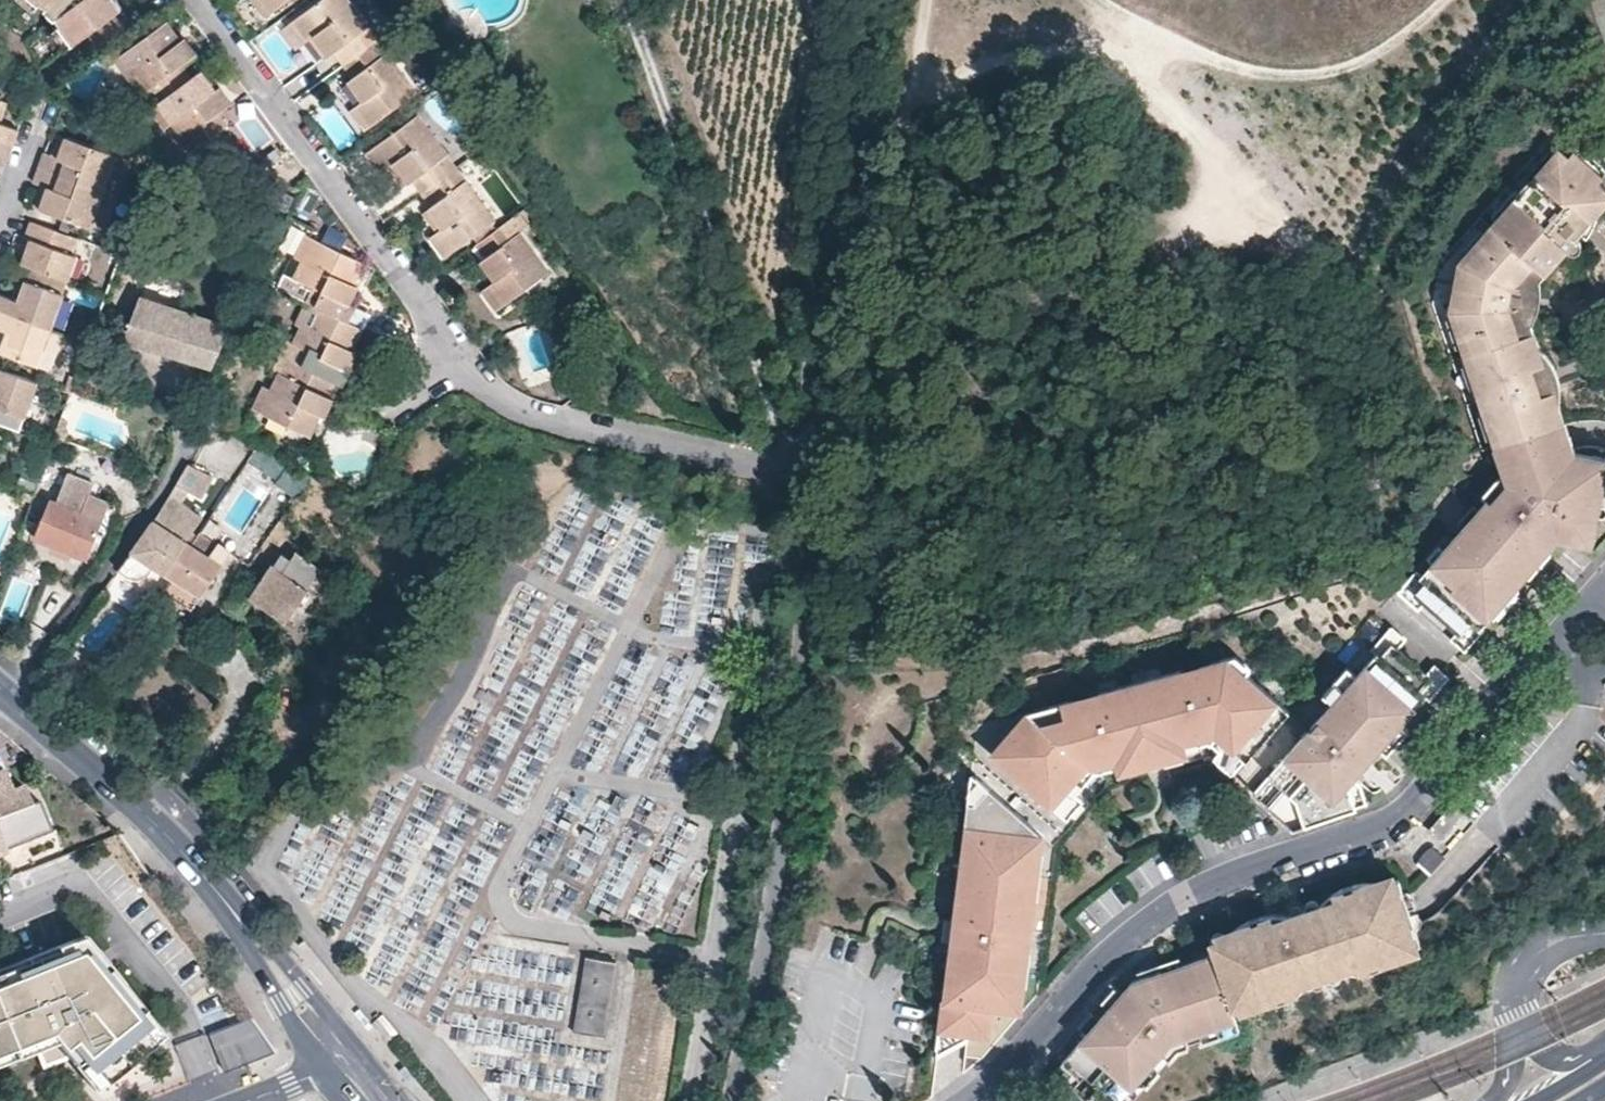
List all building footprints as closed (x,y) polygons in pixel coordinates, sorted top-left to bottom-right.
[(39,4),(41,2),(39,0),(25,0),(35,9),(39,4)] [(118,0),(39,0),(41,2),(39,4),(62,27),(78,42),(124,7),(118,0)] [(277,14),(266,0),(257,0),(271,18),(277,14)] [(277,14),(295,0),(266,0),(277,14)] [(345,64),(371,45),(364,34),(371,27),(351,0),(324,0),(298,19),(312,40),(317,38),(318,40),(321,42),(332,56),(336,54),(345,64)] [(160,71),(174,90),(196,74),(185,60),(199,50),(193,41),(187,34),(184,36),(171,17),(121,53),(135,73),(142,68),(150,79),(160,71)] [(307,44),(312,40),(298,19),(292,24),(307,44)] [(71,49),(78,42),(62,27),(56,33),(71,49)] [(371,45),(345,64),(356,80),(351,83),(359,94),(361,97),(367,93),(370,99),(365,103),(363,104),(377,126),(420,93),(391,53),(382,59),(371,45)] [(198,147),(208,139),(230,121),(221,108),(235,98),(230,90),(225,83),(221,85),(206,66),(196,74),(174,90),(164,98),(155,105),(171,124),(177,120),(188,134),(198,147)] [(174,90),(160,71),(150,79),(164,98),(174,90)] [(363,100),(365,103),(370,99),(367,93),(361,97),(363,100)] [(371,131),(377,126),(363,104),(357,110),(371,131)] [(428,190),(452,171),(444,158),(452,152),(423,113),(379,145),(393,165),(399,164),(397,162),(403,156),(409,163),(402,168),(413,181),(418,178),(428,190)] [(21,144),(25,131),(0,123),(0,137),(21,144)] [(46,168),(110,190),(123,153),(75,136),(69,152),(75,154),(73,159),(67,156),(52,151),(46,168)] [(15,161),(21,144),(0,137),(0,155),(15,161)] [(387,169),(393,165),(379,145),(374,149),(387,169)] [(1574,149),(1569,155),(1559,146),(1457,261),(1447,310),(1493,446),(1565,421),(1560,405),(1554,389),(1542,393),(1533,367),(1545,363),(1540,347),(1535,331),(1534,331),(1520,336),(1510,307),(1512,289),(1534,264),(1546,275),(1604,207),(1604,187),(1599,181),(1604,175),(1603,175),(1575,150),(1574,149)] [(1588,152),(1577,147),(1575,150),(1603,175),(1604,173),(1604,168),(1604,166),(1588,152)] [(399,164),(402,168),(409,163),(403,156),(397,162),(399,164)] [(97,224),(110,190),(46,168),(41,182),(54,188),(61,191),(60,195),(53,193),(48,206),(97,224)] [(462,184),(452,171),(428,190),(437,203),(431,208),(441,220),(447,216),(452,223),(445,227),(443,229),(458,250),(501,219),(471,178),(462,184)] [(110,228),(122,194),(110,190),(97,224),(110,228)] [(508,223),(517,235),(526,228),(539,220),(530,206),(508,223)] [(443,224),(445,227),(452,223),(447,216),(441,220),(443,224)] [(33,247),(28,261),(73,278),(82,252),(77,250),(82,236),(36,219),(29,236),(36,239),(41,241),(38,249),(33,247)] [(517,235),(508,223),(482,242),(491,255),(487,258),(496,269),(502,277),(492,284),(507,305),(555,269),(526,228),(517,235)] [(452,255),(458,250),(443,229),(436,234),(452,255)] [(320,287),(312,302),(319,305),(339,314),(346,299),(354,302),(361,285),(358,283),(363,272),(367,261),(313,234),(302,256),(309,261),(302,278),(320,287)] [(1541,289),(1540,280),(1546,275),(1534,264),(1512,289),(1510,307),(1520,336),(1534,331),(1531,323),(1536,316),(1540,303),(1541,289)] [(0,296),(0,308),(56,328),(68,293),(31,279),(26,290),(32,293),(28,302),(22,300),(1,292),(0,296)] [(503,307),(507,305),(492,284),(488,287),(503,307)] [(24,294),(22,300),(28,302),(32,293),(26,290),(24,294)] [(233,331),(236,324),(145,295),(131,337),(175,352),(217,365),(233,331)] [(319,305),(312,302),(302,323),(309,327),(319,305)] [(339,314),(319,305),(309,327),(300,344),(318,352),(311,367),(335,379),(342,364),(352,369),(357,358),(361,350),(358,348),(367,328),(339,314)] [(13,329),(19,331),(16,338),(10,336),(5,347),(44,362),(56,328),(0,308),(0,324),(13,329)] [(55,367),(68,332),(56,328),(44,362),(55,367)] [(11,332),(10,336),(16,338),(19,331),(13,329),(11,332)] [(287,356),(311,367),(318,352),(300,344),(289,339),(282,354),(287,356)] [(1557,373),(1555,367),(1546,353),(1540,347),(1545,363),(1533,367),(1542,393),(1554,389),(1560,405),(1561,395),(1560,386),(1557,373)] [(287,372),(304,381),(311,367),(287,356),(280,369),(287,372)] [(41,379),(0,364),(0,382),(2,383),(0,390),(0,402),(29,412),(41,379)] [(346,383),(352,369),(342,364),(335,379),(346,383)] [(329,392),(335,379),(311,367),(304,381),(287,372),(279,388),(271,384),(261,406),(317,434),(327,412),(331,414),(335,407),(339,398),(329,392)] [(75,424),(78,417),(68,413),(62,431),(74,436),(77,428),(75,424)] [(208,425),(207,428),(214,430),(231,419),(229,418),(219,414),(208,425)] [(1604,485),(1604,457),(1576,451),(1565,421),(1493,446),(1502,475),(1505,484),(1491,499),(1486,497),(1485,499),(1478,507),(1463,524),(1442,547),(1430,560),(1420,571),(1427,577),(1413,593),(1425,604),(1456,631),(1461,635),(1467,628),(1475,635),(1522,582),(1560,540),(1593,547),(1602,499),(1604,485)] [(264,441),(255,435),(251,442),(260,448),(264,441)] [(260,448),(253,459),(282,479),(293,462),(264,441),(260,448)] [(169,501),(136,548),(151,559),(169,570),(193,535),(198,526),(180,513),(186,503),(192,490),(206,497),(218,474),(193,461),(184,477),(169,501)] [(313,473),(293,462),(282,479),(280,481),(299,493),(313,473)] [(1505,484),(1502,475),(1498,476),(1482,495),(1485,499),(1486,497),(1491,499),(1505,484)] [(93,556),(116,499),(91,489),(85,503),(78,501),(75,506),(56,499),(41,535),(64,545),(93,556)] [(180,513),(198,526),(206,515),(186,503),(180,513)] [(1478,507),(1473,504),(1459,521),(1463,524),(1478,507)] [(267,529),(254,521),(241,541),(254,549),(267,529)] [(200,541),(193,535),(169,570),(178,576),(188,557),(194,561),(199,554),(194,550),(200,541)] [(188,557),(178,576),(169,587),(197,605),(201,599),(204,594),(235,550),(222,542),(215,551),(200,541),(194,550),(199,554),(194,561),(188,557)] [(1428,557),(1430,560),(1442,547),(1439,545),(1428,557)] [(311,586),(323,567),(297,551),(285,569),(277,564),(256,597),(271,607),(290,619),(311,586)] [(1427,577),(1420,571),(1417,569),(1398,591),(1418,610),(1425,604),(1413,593),(1427,577)] [(1407,638),(1393,627),(1391,626),(1371,649),(1375,653),(1377,651),(1381,654),(1392,642),(1399,648),(1407,638)] [(1475,635),(1467,628),(1461,635),(1456,631),(1450,638),(1463,650),(1467,650),(1476,640),(1478,638),(1475,635)] [(1399,648),(1392,642),(1381,654),(1377,651),(1375,653),(1356,673),(1332,702),(1269,774),(1296,798),(1304,824),(1358,807),(1350,784),(1381,749),(1403,724),(1425,697),(1427,694),(1423,691),(1434,678),(1427,672),(1399,648)] [(1228,655),(1060,700),(1064,715),(1040,721),(1027,710),(988,753),(1052,810),(1089,767),(1115,762),(1118,774),(1190,755),(1187,743),(1215,735),(1234,753),(1280,701),(1248,672),(1230,657),(1228,655)] [(1251,668),(1236,655),(1230,657),(1248,672),(1251,668)] [(1450,676),(1435,663),(1427,672),(1434,678),(1423,691),(1427,694),(1425,697),(1430,700),(1449,679),(1450,676)] [(1356,673),(1347,666),(1323,694),(1332,702),(1356,673)] [(1060,700),(1027,710),(1040,721),(1064,715),(1060,700)] [(1409,730),(1403,724),(1381,749),(1387,755),(1409,730)] [(0,772),(0,852),(54,829),(41,797),(33,801),(26,784),(14,789),(6,769),(0,772)] [(1024,1012),(1046,833),(973,771),(953,920),(950,941),(943,1002),(941,1001),(937,1031),(991,1038),(995,1008),(1024,1012)] [(1296,798),(1269,774),(1252,793),(1293,829),(1295,828),(1304,824),(1296,798)] [(1465,811),(1456,804),(1454,803),(1433,828),(1442,837),(1465,811)] [(1397,870),(1356,884),(1357,887),(1348,890),(1347,887),(1334,891),(1336,897),(1276,917),(1274,912),(1262,916),(1262,919),(1254,921),(1253,919),(1216,931),(1218,937),(1212,939),(1215,950),(1234,1009),(1241,1006),(1243,1012),(1281,999),(1280,996),(1288,993),(1289,996),(1302,991),(1301,987),(1360,966),(1361,971),(1373,967),(1373,965),(1383,961),(1384,964),(1424,950),(1397,870)] [(950,941),(953,920),(944,919),(942,940),(950,941)] [(102,1089),(170,1034),(87,934),(0,969),(0,1065),(61,1040),(102,1089)] [(1215,950),(1131,978),(1120,991),(1109,1004),(1097,1017),(1086,1031),(1077,1040),(1079,1042),(1062,1062),(1081,1078),(1085,1073),(1099,1085),(1094,1090),(1107,1100),(1118,1100),(1131,1087),(1132,1088),(1162,1054),(1174,1041),(1185,1037),(1197,1033),(1237,1019),(1234,1009),(1215,950)] [(601,1031),(611,957),(586,954),(574,1027),(601,1031)] [(1109,1004),(1120,991),(1114,985),(1102,998),(1109,1004)] [(1079,1025),(1086,1031),(1097,1017),(1091,1011),(1079,1025)] [(277,1049),(253,1016),(209,1034),(224,1069),(259,1056),(277,1049)] [(1237,1019),(1197,1033),(1200,1044),(1240,1030),(1237,1019)] [(1189,1047),(1185,1037),(1174,1041),(1162,1054),(1170,1061),(1179,1051),(1189,1047)] [(1081,1078),(1062,1062),(1053,1071),(1072,1088),(1081,1078)] [(1094,1090),(1086,1100),(1088,1100),(1107,1100),(1094,1090)]
